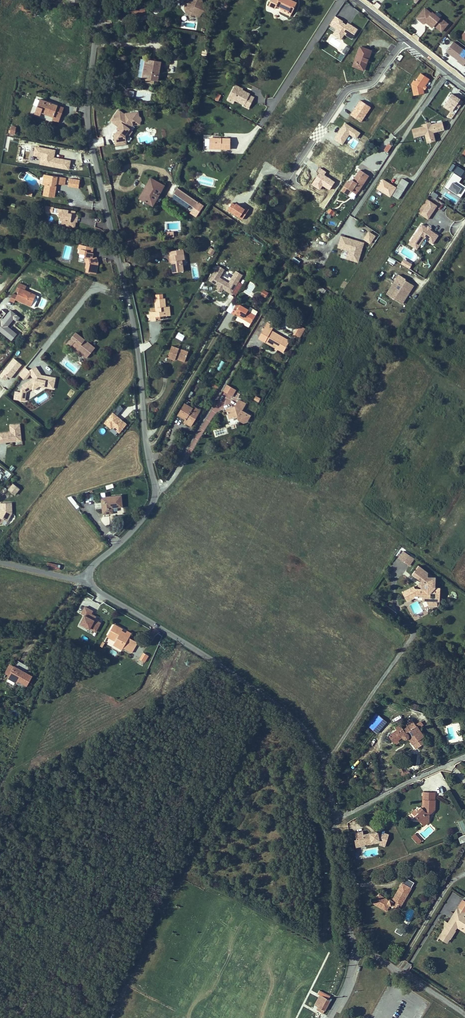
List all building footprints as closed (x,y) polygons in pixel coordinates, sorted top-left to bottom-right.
[(185,5),(188,6),(189,10),(188,13),(189,16),(192,17),(194,16),(196,13),(199,12),(202,13),(207,11),(204,4),(203,4),(202,2),(203,1),(202,0),(195,0),(195,1),(192,2),(191,0),(185,0),(184,0),(185,5)] [(282,8),(292,12),(296,2),(292,0),(279,0),(276,5),(282,8)] [(36,15),(39,8),(25,2),(22,9),(36,15)] [(424,7),(411,26),(421,32),(426,24),(442,34),(449,24),(424,7)] [(146,14),(145,8),(129,11),(130,18),(146,14)] [(358,30),(347,23),(347,24),(335,17),(328,27),(335,31),(332,35),(341,41),(344,36),(352,40),(358,30)] [(464,66),(464,50),(452,42),(445,53),(464,66)] [(363,70),(367,60),(368,60),(371,51),(360,47),(353,66),(363,70)] [(152,60),(146,59),(146,60),(143,77),(143,78),(146,78),(155,80),(158,80),(161,63),(161,62),(152,60)] [(422,94),(431,80),(420,73),(409,89),(414,92),(413,94),(417,97),(420,93),(422,94)] [(241,92),(234,89),(229,98),(244,105),(243,107),(248,109),(254,98),(249,96),(250,95),(242,91),(241,92)] [(133,98),(134,91),(125,90),(124,97),(133,98)] [(442,106),(453,112),(456,106),(459,108),(464,99),(450,91),(442,106)] [(40,99),(35,113),(40,115),(41,112),(53,117),(54,117),(56,111),(62,113),(64,107),(40,99)] [(141,116),(140,111),(128,113),(127,114),(121,109),(115,116),(123,122),(120,125),(119,127),(120,129),(117,132),(118,141),(127,139),(126,135),(131,128),(133,124),(135,124),(135,122),(140,121),(141,121),(142,119),(142,118),(142,117),(141,116)] [(54,117),(53,117),(52,120),(58,122),(62,113),(56,111),(54,117)] [(115,116),(113,120),(120,125),(123,122),(115,116)] [(431,124),(430,122),(428,123),(429,125),(426,126),(425,123),(423,124),(424,126),(412,129),(414,137),(425,134),(427,141),(434,139),(433,132),(444,129),(442,122),(431,124)] [(117,132),(115,132),(117,144),(127,143),(127,139),(118,141),(117,132)] [(230,149),(230,138),(210,138),(210,146),(220,147),(220,148),(230,149)] [(464,170),(457,165),(444,186),(461,196),(464,190),(464,184),(458,180),(464,170)] [(350,182),(348,181),(342,190),(349,195),(354,187),(359,190),(368,175),(360,170),(353,180),(352,179),(350,182)] [(54,183),(58,184),(59,177),(42,175),(40,184),(42,185),(40,195),(52,197),(53,188),(51,187),(51,185),(54,183)] [(151,178),(143,192),(147,194),(154,180),(151,178)] [(402,178),(398,185),(404,189),(408,182),(402,178)] [(68,188),(79,189),(80,180),(68,179),(68,188)] [(164,185),(154,180),(147,194),(143,192),(140,198),(153,205),(164,185)] [(398,199),(404,189),(398,185),(392,195),(398,199)] [(174,193),(191,204),(195,207),(198,201),(178,187),(174,193)] [(437,205),(430,200),(421,213),(428,218),(437,205)] [(74,214),(72,214),(72,211),(60,209),(60,212),(59,213),(58,216),(60,216),(59,220),(61,220),(61,225),(74,227),(75,222),(76,222),(78,215),(74,214)] [(421,224),(410,241),(418,247),(424,238),(432,244),(438,236),(430,230),(426,228),(421,224)] [(363,239),(370,243),(376,234),(368,230),(363,239)] [(358,263),(365,241),(341,234),(337,247),(343,249),(340,257),(358,263)] [(418,247),(410,241),(408,244),(419,252),(425,243),(430,247),(432,244),(424,238),(418,247)] [(98,262),(97,262),(95,257),(92,258),(93,253),(92,252),(93,247),(81,244),(80,249),(80,253),(85,254),(85,257),(87,262),(86,267),(87,268),(86,271),(96,273),(98,262)] [(185,259),(183,249),(170,251),(171,255),(173,255),(174,262),(172,262),(173,272),(184,271),(182,260),(185,259)] [(404,258),(400,263),(409,268),(412,263),(404,258)] [(221,267),(218,265),(209,280),(212,282),(221,267)] [(218,285),(216,288),(221,291),(223,288),(226,283),(219,278),(224,269),(221,267),(212,282),(218,285)] [(236,271),(228,284),(226,283),(223,288),(231,293),(242,275),(236,271)] [(410,292),(414,285),(405,279),(405,278),(399,274),(394,281),(400,285),(398,289),(396,288),(391,296),(402,303),(407,296),(406,295),(408,291),(410,292)] [(30,285),(33,280),(24,276),(21,281),(30,285)] [(20,288),(15,299),(31,306),(32,303),(36,295),(20,288)] [(260,293),(265,297),(269,292),(264,288),(260,293)] [(150,311),(151,320),(160,319),(160,316),(168,315),(167,306),(165,306),(165,298),(163,298),(162,293),(156,294),(156,298),(156,299),(156,307),(157,307),(158,311),(156,311),(150,311)] [(235,313),(239,315),(240,314),(244,316),(243,318),(251,323),(255,315),(247,311),(248,309),(240,305),(240,306),(237,304),(231,312),(234,314),(235,313)] [(280,323),(291,330),(295,324),(284,317),(280,323)] [(283,352),(290,341),(271,330),(274,326),(267,323),(259,338),(265,342),(283,352)] [(299,325),(296,331),(300,333),(304,327),(299,325)] [(178,331),(175,337),(182,340),(185,335),(178,331)] [(85,340),(76,332),(66,343),(70,346),(72,344),(83,353),(82,354),(86,358),(93,349),(83,341),(85,340)] [(85,340),(83,341),(93,349),(95,348),(85,340)] [(83,353),(72,344),(70,346),(81,355),(82,354),(83,353)] [(179,357),(178,359),(181,360),(186,351),(175,346),(168,356),(175,359),(176,358),(176,356),(179,357)] [(185,362),(189,352),(186,351),(181,360),(185,362)] [(13,358),(8,365),(9,366),(3,373),(7,376),(9,378),(21,364),(13,358)] [(0,375),(0,376),(4,379),(7,376),(3,373),(9,366),(8,365),(0,375)] [(38,376),(30,369),(25,375),(31,381),(27,386),(33,391),(35,392),(40,386),(53,385),(52,374),(43,375),(43,378),(38,378),(38,376)] [(223,391),(233,395),(236,388),(226,384),(223,391)] [(33,391),(27,386),(23,391),(29,396),(33,391)] [(250,416),(242,410),(244,407),(242,401),(239,400),(235,406),(233,410),(230,408),(227,412),(230,418),(238,416),(238,419),(244,422),(247,422),(250,416)] [(192,423),(199,412),(192,408),(185,403),(178,414),(185,418),(188,420),(187,420),(192,423)] [(118,414),(123,407),(119,404),(114,411),(118,414)] [(104,422),(119,433),(127,422),(112,411),(104,422)] [(0,433),(0,443),(9,441),(9,440),(12,439),(12,441),(22,440),(20,424),(10,425),(11,431),(0,433)] [(19,489),(13,484),(8,490),(15,495),(19,489)] [(71,495),(68,497),(76,508),(79,506),(71,495)] [(121,495),(102,497),(103,508),(103,513),(110,513),(109,507),(112,507),(122,506),(121,495)] [(1,503),(1,511),(0,512),(0,518),(0,519),(0,523),(1,524),(3,520),(7,522),(12,513),(11,503),(1,503)] [(414,559),(403,551),(398,559),(409,567),(414,559)] [(420,583),(420,590),(415,590),(414,587),(402,593),(407,603),(416,598),(422,598),(422,602),(427,602),(427,607),(439,607),(440,589),(435,589),(435,578),(427,578),(427,574),(418,567),(411,576),(420,583)] [(77,627),(85,630),(86,628),(97,632),(101,621),(95,619),(97,615),(92,613),(93,609),(84,605),(81,613),(83,613),(77,627)] [(397,614),(386,605),(382,610),(393,619),(397,614)] [(108,635),(116,640),(115,642),(114,643),(123,648),(132,652),(138,642),(129,637),(125,635),(122,633),(121,635),(120,634),(121,632),(123,629),(114,624),(108,635)] [(140,659),(144,661),(148,655),(147,654),(144,652),(140,659)] [(10,677),(15,667),(10,665),(5,674),(10,677)] [(32,677),(15,667),(10,677),(19,681),(27,686),(32,677)] [(377,714),(366,726),(376,735),(387,723),(377,714)] [(419,747),(424,743),(421,739),(424,737),(412,719),(406,724),(408,727),(404,730),(400,725),(396,728),(397,730),(389,736),(394,742),(397,740),(403,736),(404,738),(405,739),(406,739),(407,739),(408,738),(413,744),(414,744),(416,743),(419,747)] [(407,765),(399,768),(402,775),(410,772),(407,765)] [(420,821),(429,821),(429,813),(431,813),(435,810),(435,800),(435,793),(424,792),(423,800),(425,800),(425,808),(423,809),(422,808),(421,807),(419,807),(416,809),(421,814),(417,817),(420,821)] [(381,834),(375,832),(371,832),(372,834),(369,834),(368,833),(360,835),(359,831),(351,833),(353,842),(361,841),(362,846),(376,843),(375,844),(381,846),(385,836),(381,834)] [(390,905),(391,906),(393,903),(400,908),(411,888),(403,883),(392,901),(390,900),(379,894),(374,904),(387,911),(390,905)] [(464,915),(464,913),(464,912),(458,908),(453,914),(455,916),(452,921),(450,919),(447,924),(444,922),(444,929),(438,938),(446,943),(449,939),(450,939),(454,932),(453,931),(456,928),(456,927),(462,930),(464,931),(464,916),(464,915)] [(398,926),(395,931),(401,935),(404,929),(398,926)] [(315,1004),(319,1006),(324,997),(320,995),(315,1004)] [(323,1013),(330,1000),(324,996),(324,997),(319,1006),(317,1010),(323,1013)]
